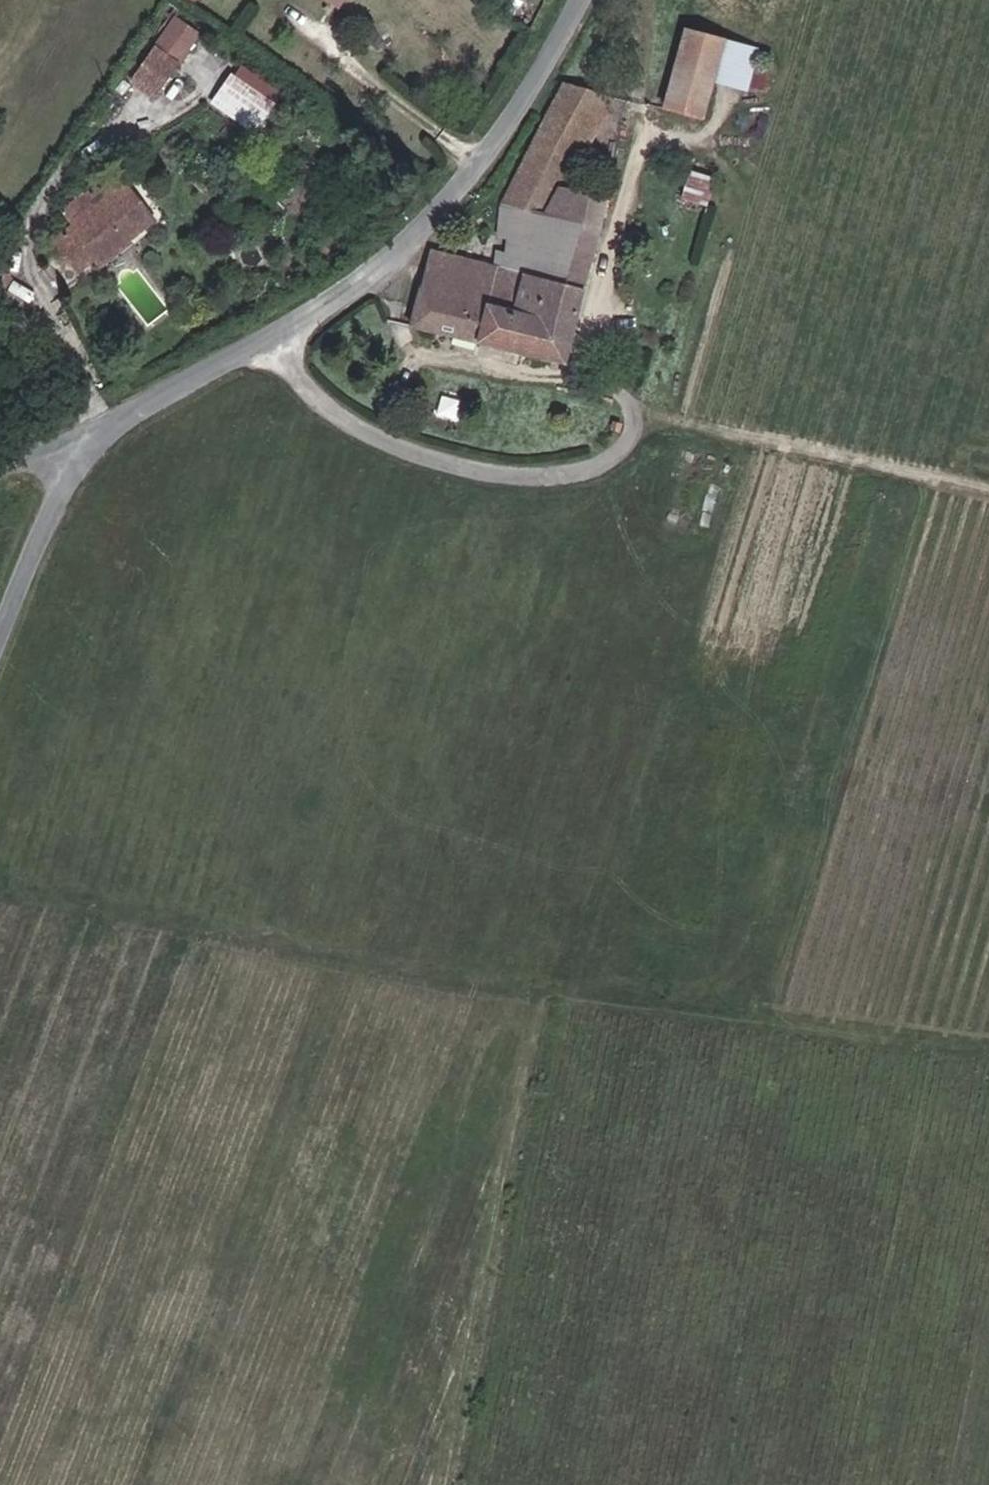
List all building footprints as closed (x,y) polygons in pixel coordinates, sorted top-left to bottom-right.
[(130,75),(153,90),(194,33),(171,16),(130,75)] [(664,107),(698,115),(723,36),(687,26),(664,107)] [(220,99),(260,125),(281,94),(240,68),(220,99)] [(597,193),(562,182),(607,90),(559,78),(501,203),(491,266),(427,244),(412,322),(562,358),(597,193)] [(714,176),(688,169),(681,197),(707,203),(714,176)] [(132,241),(162,220),(129,176),(97,200),(83,183),(62,201),(73,216),(56,230),(77,258),(96,243),(100,247),(122,231),(132,241)] [(119,273),(142,257),(132,241),(122,231),(100,247),(119,273)]
